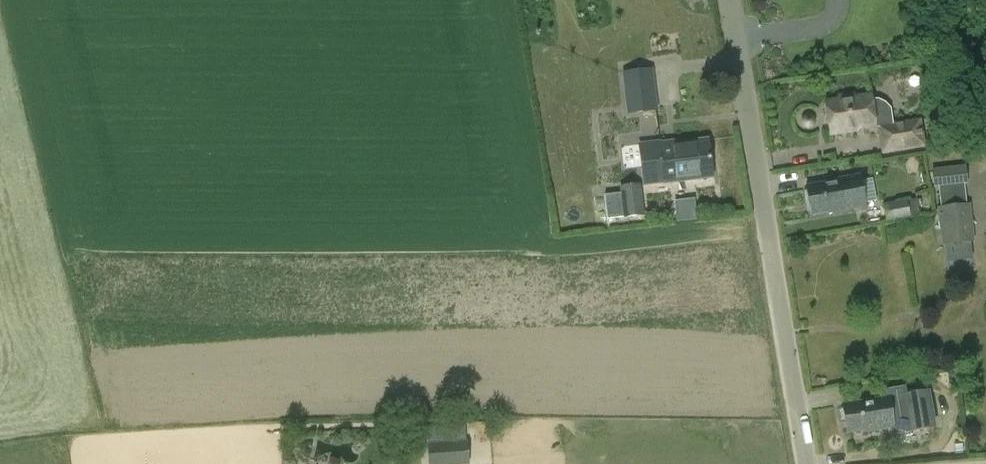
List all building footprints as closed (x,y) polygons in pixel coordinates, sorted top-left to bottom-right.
[(651,71),(623,74),(626,100),(640,98),(642,115),(657,113),(651,71)] [(877,100),(871,100),(870,98),(854,100),(854,96),(838,98),(838,102),(826,104),(830,134),(875,128),(875,129),(877,129),(881,155),(926,148),(921,118),(892,122),(890,108),(884,102),(877,100)] [(707,140),(660,147),(659,143),(639,146),(644,186),(712,177),(707,140)] [(935,186),(938,186),(941,207),(936,208),(941,246),(974,242),(970,203),(967,203),(964,183),(966,183),(964,166),(933,170),(935,186)] [(806,189),(810,215),(826,212),(826,215),(866,208),(861,178),(839,182),(839,184),(806,189)] [(644,215),(640,184),(619,186),(619,194),(604,195),(606,220),(644,215)] [(883,204),(886,222),(910,218),(910,216),(919,215),(917,202),(907,204),(906,200),(883,204)] [(892,428),(910,432),(934,428),(928,392),(905,396),(904,388),(886,391),(887,399),(843,407),(848,434),(863,431),(863,433),(892,428)] [(428,463),(469,463),(468,441),(427,444),(428,463)]
